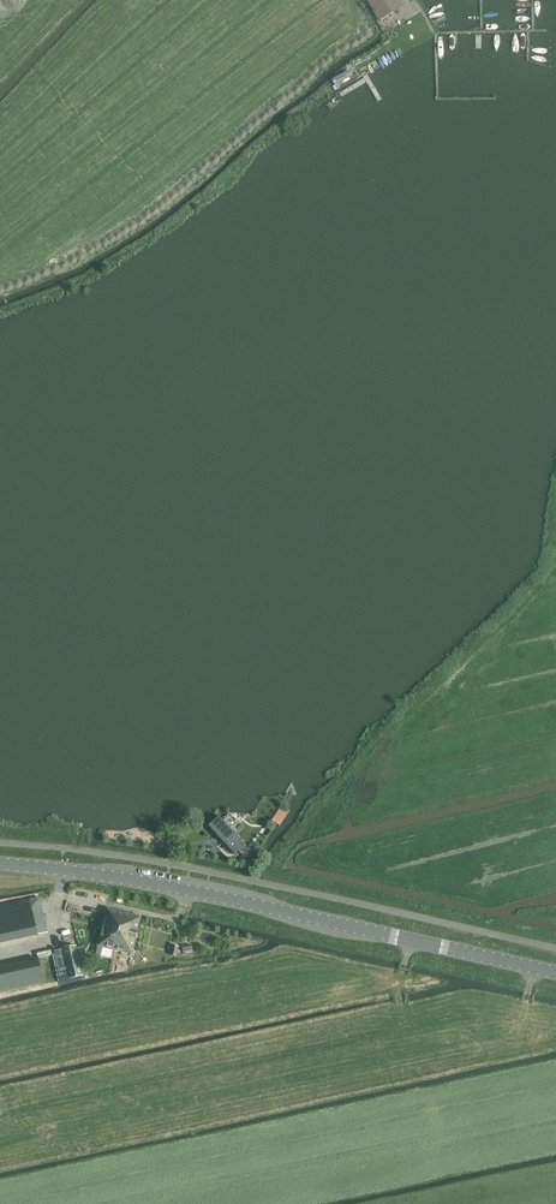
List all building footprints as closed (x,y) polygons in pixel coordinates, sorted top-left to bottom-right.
[(403,6),(399,0),(367,0),(379,20),(403,6)] [(286,808),(282,805),(272,820),(276,823),(280,826),(290,811),(286,808)] [(220,814),(208,825),(235,854),(246,843),(220,814)] [(39,898),(0,907),(0,943),(38,935),(38,934),(47,932),(42,909),(41,910),(39,898)] [(133,955),(142,917),(106,908),(96,948),(133,955)] [(180,946),(172,945),(170,954),(177,956),(180,946)] [(76,946),(54,951),(61,982),(83,977),(76,946)] [(45,983),(40,959),(0,968),(0,993),(45,983)]
